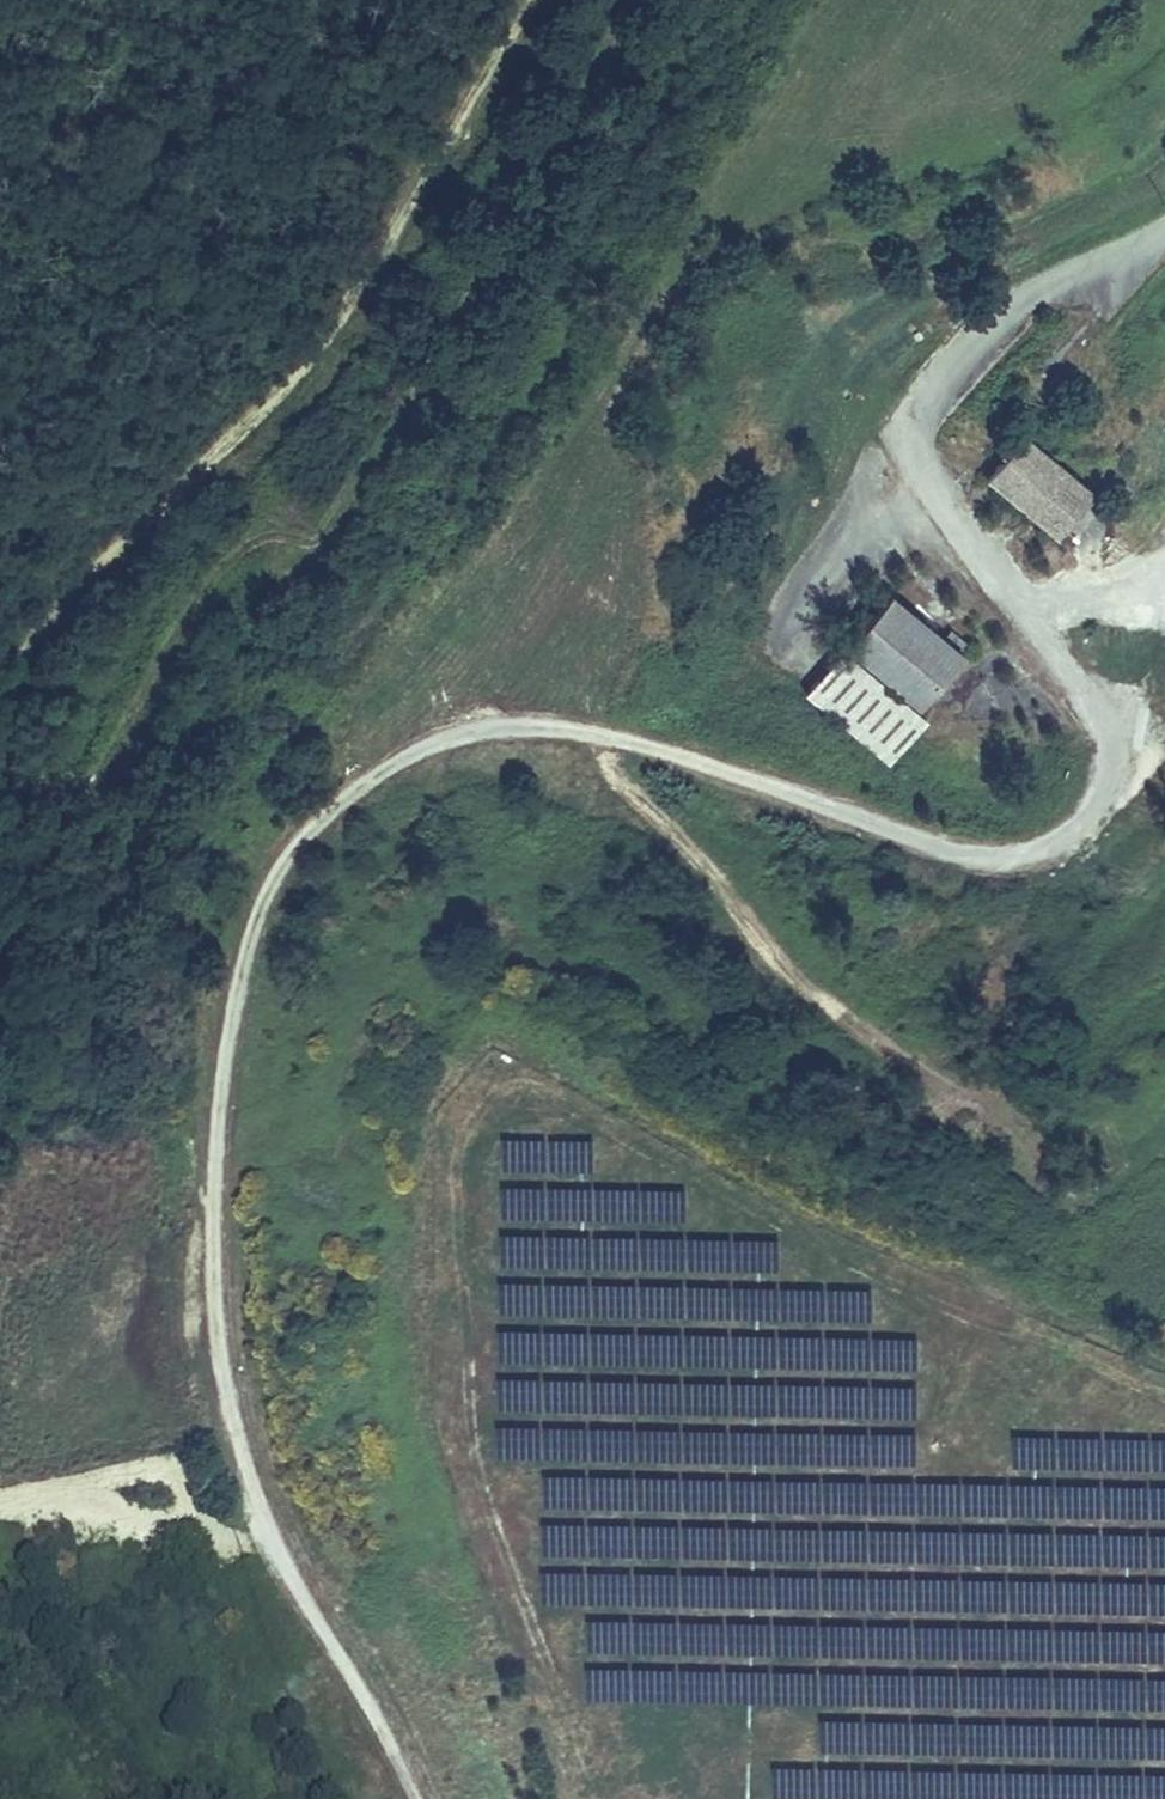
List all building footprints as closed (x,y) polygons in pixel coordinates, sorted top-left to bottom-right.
[(1104,513),(1022,443),(984,486),(1057,550),(1062,543),(1073,552),(1104,513)] [(922,721),(963,668),(886,599),(841,654),(922,721)] [(839,659),(822,681),(899,748),(918,724),(839,659)] [(899,748),(822,681),(804,703),(882,768),(899,748)]
